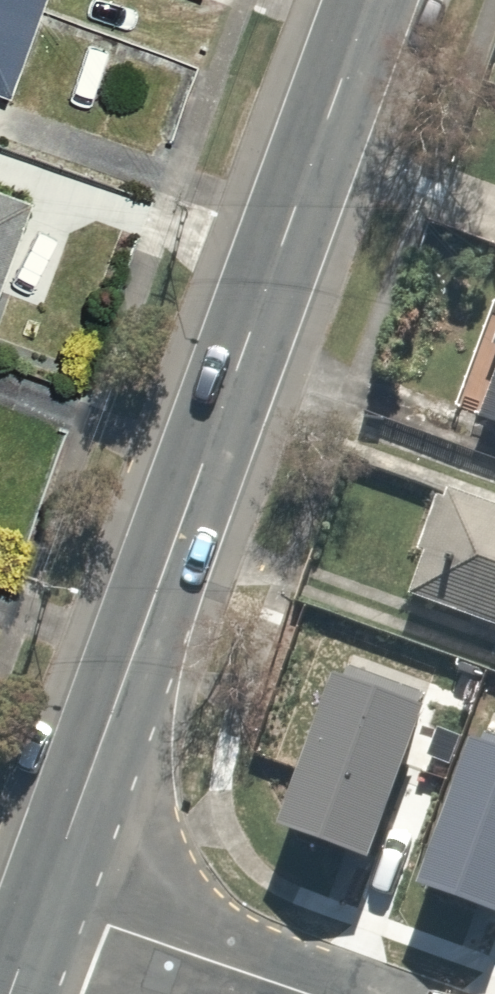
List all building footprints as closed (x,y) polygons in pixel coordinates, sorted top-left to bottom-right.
[(30,0),(0,0),(0,72),(30,0)] [(0,196),(0,274),(28,208),(0,196)] [(464,434),(494,445),(494,343),(464,434)] [(441,476),(396,586),(494,626),(494,498),(441,476)] [(350,675),(337,670),(292,790),(494,866),(494,729),(350,675)]
